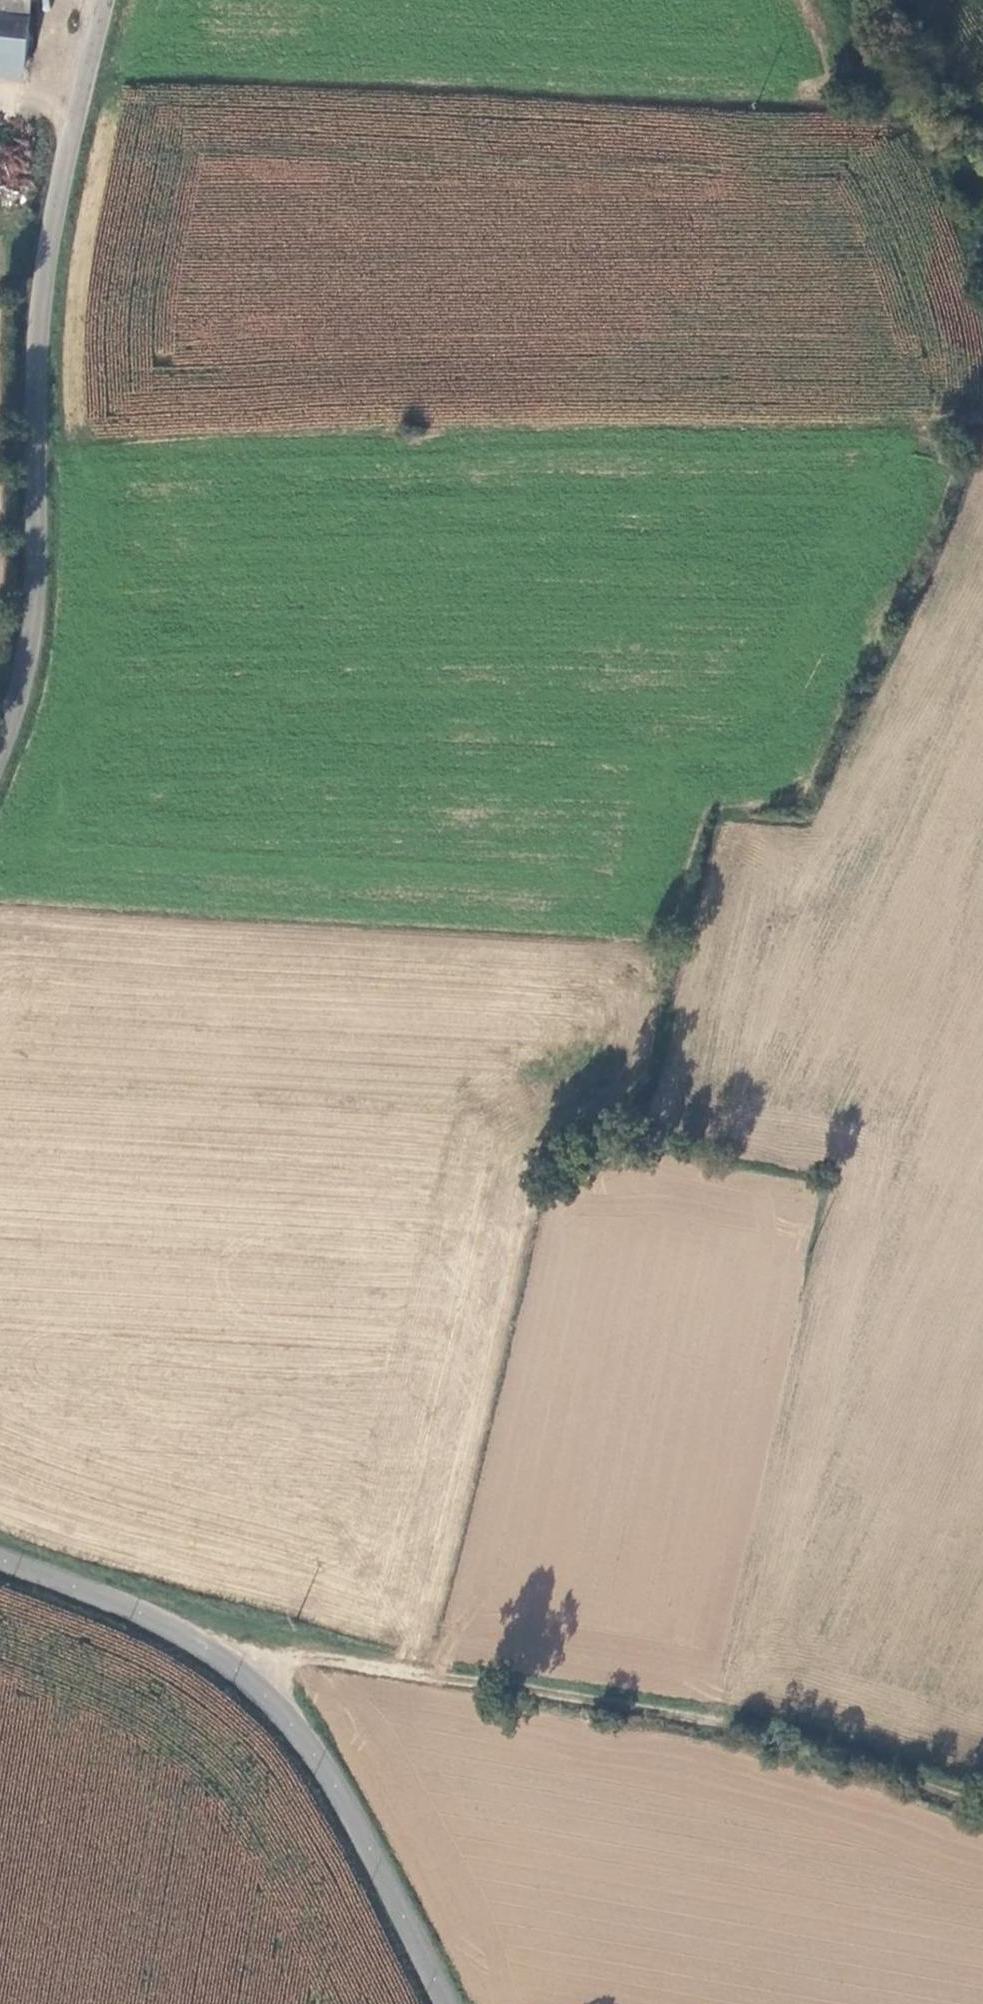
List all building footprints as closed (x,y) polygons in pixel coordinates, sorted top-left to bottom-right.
[(31,16),(33,0),(0,0),(0,13),(31,16)] [(23,81),(31,16),(0,13),(0,78),(23,81)]
